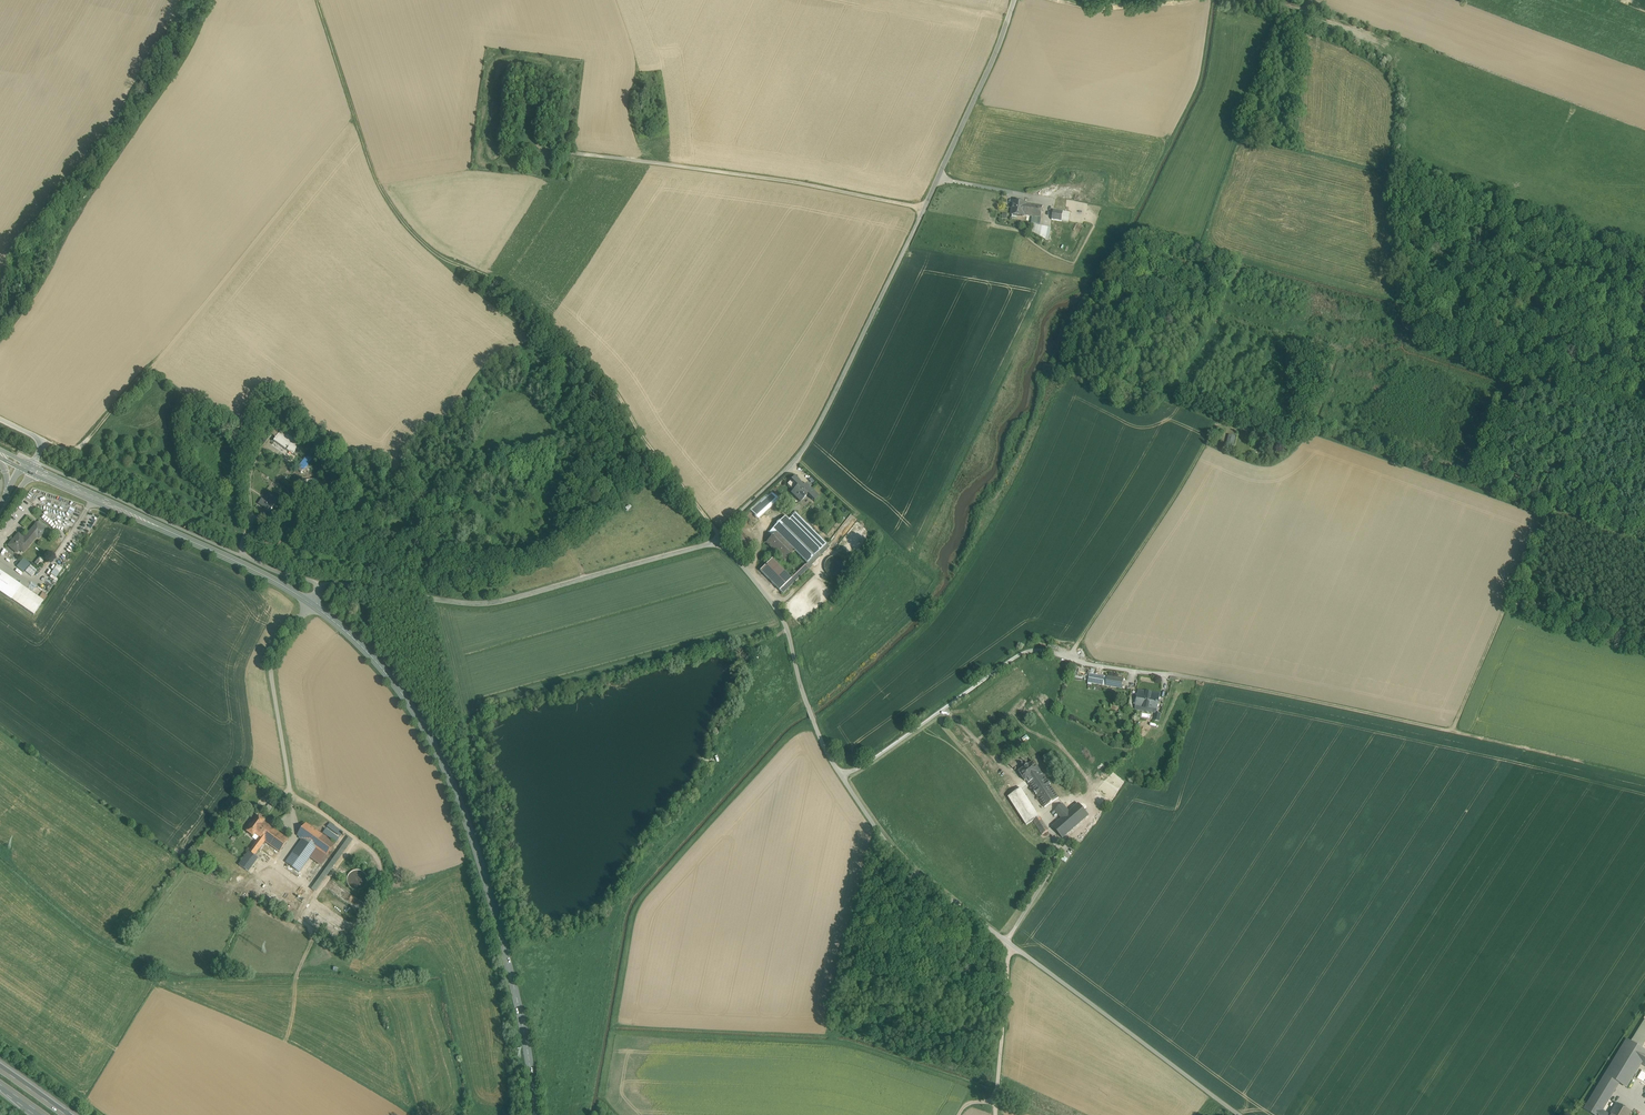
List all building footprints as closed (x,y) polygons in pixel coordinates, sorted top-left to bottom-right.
[(534,119),(536,106),(527,105),(526,111),(521,110),(520,117),(534,119)] [(1031,216),(1032,205),(1026,204),(1026,203),(1013,201),(1012,214),(1024,216),(1027,216),(1031,216)] [(1043,206),(1032,205),(1031,216),(1038,218),(1041,218),(1043,206)] [(1063,212),(1053,211),(1052,220),(1062,221),(1063,212)] [(1070,213),(1063,212),(1062,221),(1069,222),(1070,213)] [(1050,229),(1033,225),(1032,233),(1048,240),(1050,229)] [(276,437),(281,430),(275,426),(270,432),(276,437)] [(295,441),(281,430),(276,437),(274,440),(292,454),(297,447),(300,450),(302,447),(299,444),(301,442),(297,439),(295,441)] [(1236,437),(1229,435),(1227,446),(1233,448),(1236,437)] [(309,454),(297,468),(301,472),(313,458),(309,454)] [(806,488),(795,477),(787,484),(794,491),(791,493),(800,502),(808,495),(814,502),(819,497),(808,486),(806,488)] [(269,491),(264,499),(262,498),(259,503),(265,507),(264,508),(270,511),(275,504),(273,503),(277,496),(269,491)] [(780,500),(772,493),(769,496),(775,503),(776,504),(780,500)] [(767,495),(751,510),(758,518),(775,503),(769,496),(767,495)] [(827,544),(796,513),(789,520),(820,551),(827,544)] [(769,532),(773,536),(766,542),(785,562),(796,551),(808,562),(820,551),(789,520),(785,517),(779,523),(769,532)] [(37,524),(31,531),(37,537),(38,538),(45,531),(37,524)] [(754,546),(739,529),(731,537),(746,553),(754,546)] [(23,540),(18,535),(8,546),(16,552),(19,549),(23,553),(37,537),(31,531),(23,540)] [(746,553),(731,537),(728,539),(743,556),(746,553)] [(820,551),(808,562),(812,566),(830,548),(827,544),(820,551)] [(42,563),(46,558),(42,555),(34,563),(37,565),(40,561),(42,563)] [(830,558),(826,561),(825,565),(825,569),(827,573),(830,576),(834,577),(838,576),(842,574),(844,571),(845,567),(844,562),(842,559),(838,557),(834,557),(830,558)] [(24,559),(17,567),(21,571),(28,563),(24,559)] [(792,579),(772,559),(760,571),(780,591),(792,579)] [(57,565),(51,574),(56,578),(62,569),(57,565)] [(795,582),(809,569),(806,565),(792,579),(795,582)] [(0,572),(0,592),(11,600),(21,586),(0,572)] [(783,594),(795,582),(792,579),(780,591),(783,594)] [(26,589),(21,586),(11,600),(16,603),(26,589)] [(26,589),(16,603),(34,615),(44,602),(26,589)] [(1089,674),(1088,683),(1121,689),(1123,679),(1089,674)] [(1159,695),(1139,691),(1136,706),(1156,710),(1159,695)] [(1034,762),(1019,772),(1025,781),(1027,780),(1029,783),(1042,775),(1034,762)] [(1042,775),(1029,783),(1045,807),(1059,798),(1043,774),(1042,775)] [(1039,816),(1021,788),(1008,797),(1026,825),(1039,816)] [(1069,811),(1063,804),(1055,811),(1061,818),(1052,826),(1063,838),(1089,815),(1079,803),(1069,811)] [(265,821),(259,816),(247,832),(254,837),(255,834),(260,838),(261,839),(270,827),(264,822),(265,821)] [(1040,818),(1034,822),(1042,835),(1049,831),(1040,818)] [(330,822),(323,833),(336,843),(344,833),(330,822)] [(335,844),(306,823),(297,835),(316,849),(317,850),(326,857),(335,844)] [(289,840),(270,827),(261,839),(265,842),(280,852),(289,840)] [(349,846),(353,840),(348,837),(344,843),(349,846)] [(260,838),(244,859),(249,863),(265,842),(261,839),(260,838)] [(316,849),(303,840),(299,844),(313,854),(316,849)] [(313,854),(299,844),(297,847),(298,848),(291,857),(290,857),(286,863),(299,872),(313,854)] [(317,850),(316,849),(313,854),(323,861),(326,857),(317,850)] [(367,884),(368,880),(367,876),(365,873),(361,871),(357,870),(353,871),(350,873),(348,876),(347,880),(348,884),(350,888),(353,890),(357,891),(361,890),(365,887),(367,884)] [(362,903),(326,877),(321,884),(357,910),(362,903)] [(217,890),(214,895),(222,900),(225,895),(217,890)] [(1644,1042),(1644,1019),(1630,1042),(1631,1043),(1641,1049),(1644,1042)] [(1610,1114),(1609,1114),(1608,1114),(1599,1110),(1617,1080),(1626,1086),(1640,1062),(1644,1054),(1644,1052),(1641,1049),(1631,1043),(1598,1097),(1589,1111),(1595,1114),(1629,1114),(1631,1112),(1617,1104),(1610,1114)] [(1640,1073),(1636,1078),(1644,1084),(1644,1076),(1640,1073)] [(1594,1095),(1587,1106),(1585,1105),(1583,1108),(1589,1111),(1598,1097),(1594,1095)]
